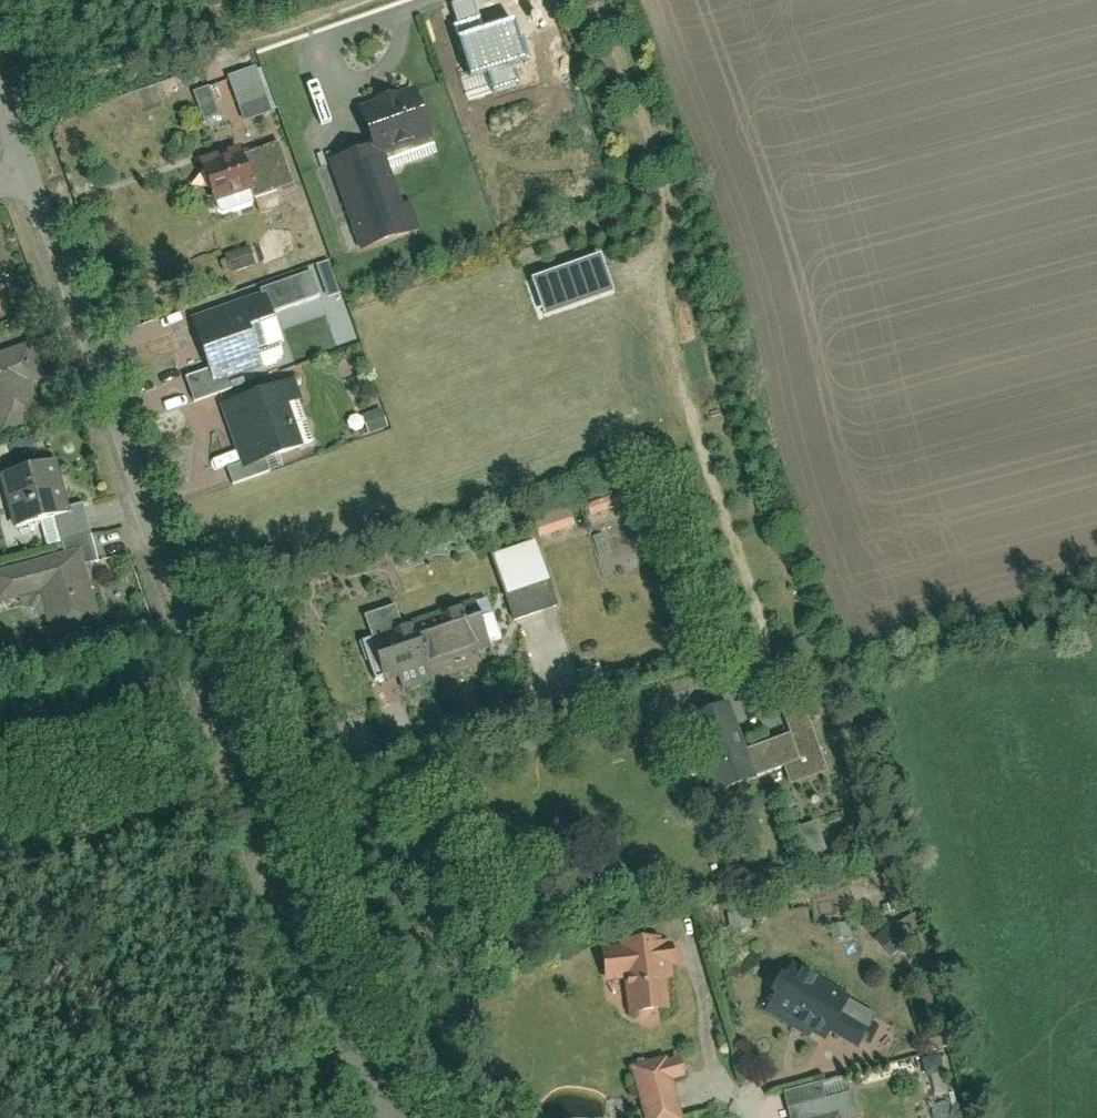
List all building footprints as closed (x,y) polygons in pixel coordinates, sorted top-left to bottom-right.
[(260,64),(228,75),(244,121),(275,110),(260,64)] [(196,89),(203,121),(219,118),(212,86),(196,89)] [(364,250),(416,233),(391,157),(451,135),(439,109),(374,127),(378,143),(333,160),(364,250)] [(285,142),(251,151),(270,198),(301,188),(285,142)] [(251,151),(209,164),(223,205),(265,187),(251,151)] [(232,273),(256,263),(250,246),(226,256),(232,273)] [(319,284),(336,279),(331,262),(314,267),(319,284)] [(270,290),(196,314),(220,381),(292,359),(270,290)] [(36,341),(0,353),(0,418),(5,431),(49,419),(37,382),(50,378),(36,341)] [(301,377),(225,403),(250,469),(323,443),(301,377)] [(63,459),(5,474),(19,526),(76,513),(63,459)] [(535,514),(538,535),(576,530),(572,508),(535,514)] [(547,583),(533,542),(491,556),(504,597),(547,583)] [(86,546),(0,569),(0,605),(47,593),(59,630),(104,611),(86,546)] [(394,604),(360,616),(369,640),(360,643),(375,686),(394,679),(399,693),(431,682),(426,669),(490,647),(473,599),(401,625),(394,604)] [(752,785),(726,705),(687,718),(713,798),(752,785)] [(667,943),(617,949),(619,963),(600,965),(603,988),(623,985),(626,1018),(669,1013),(665,985),(671,984),(667,943)] [(849,1000),(783,966),(758,1015),(823,1048),(830,1033),(859,1048),(874,1019),(846,1005),(849,1000)] [(629,1070),(640,1117),(679,1117),(671,1087),(683,1084),(678,1062),(665,1065),(665,1062),(629,1070)] [(821,1085),(781,1095),(787,1117),(855,1117),(849,1095),(825,1101),(821,1085)]
